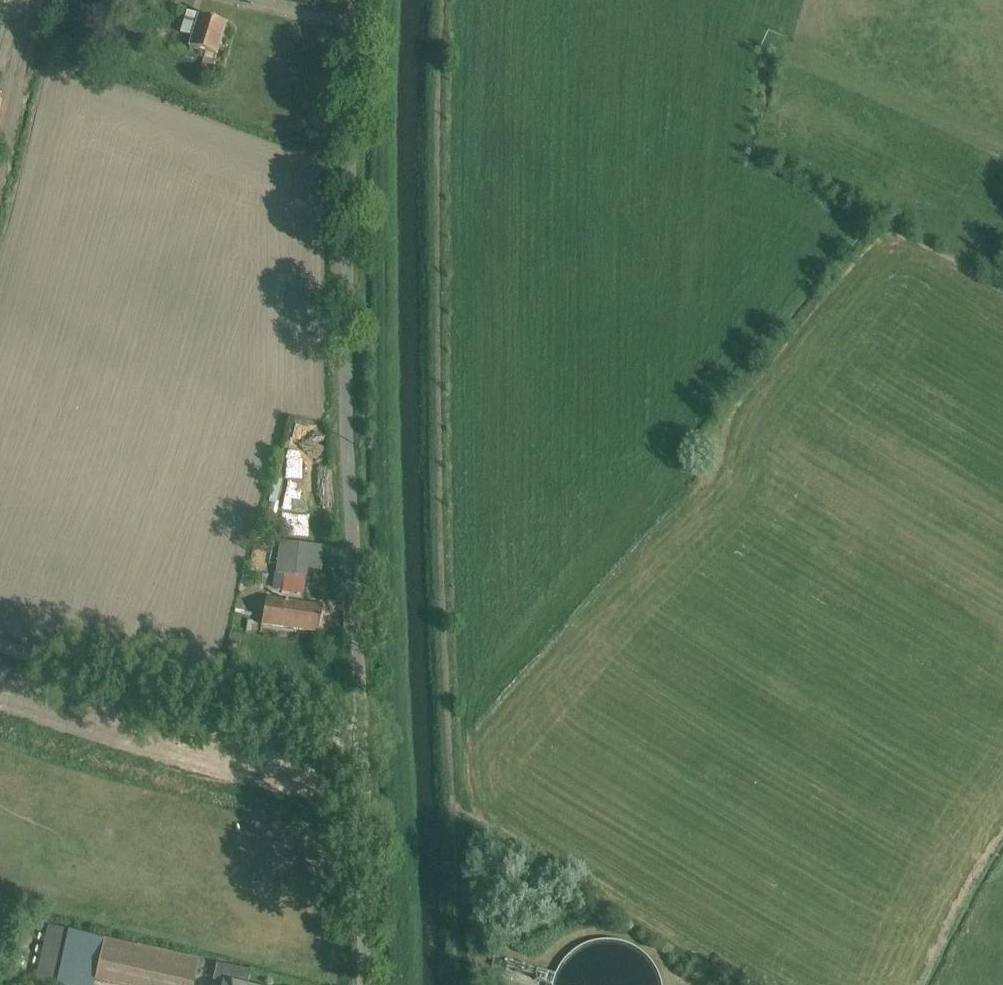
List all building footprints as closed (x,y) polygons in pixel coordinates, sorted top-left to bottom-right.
[(186,12),(180,34),(191,37),(188,47),(198,50),(197,56),(211,61),(213,55),(216,56),(226,24),(186,12)] [(205,60),(201,72),(215,76),(219,65),(205,60)] [(275,477),(268,502),(276,504),(282,479),(275,477)] [(295,567),(298,543),(280,541),(273,592),(303,596),(305,578),(307,578),(308,568),(295,567)] [(295,567),(308,568),(320,569),(323,546),(298,543),(295,567)] [(265,597),(261,625),(328,634),(333,608),(265,597)] [(33,984),(57,984),(69,930),(47,925),(33,984)] [(95,981),(113,984),(193,984),(199,960),(104,938),(95,981)] [(213,980),(222,982),(222,984),(247,984),(250,971),(217,964),(213,980)]
